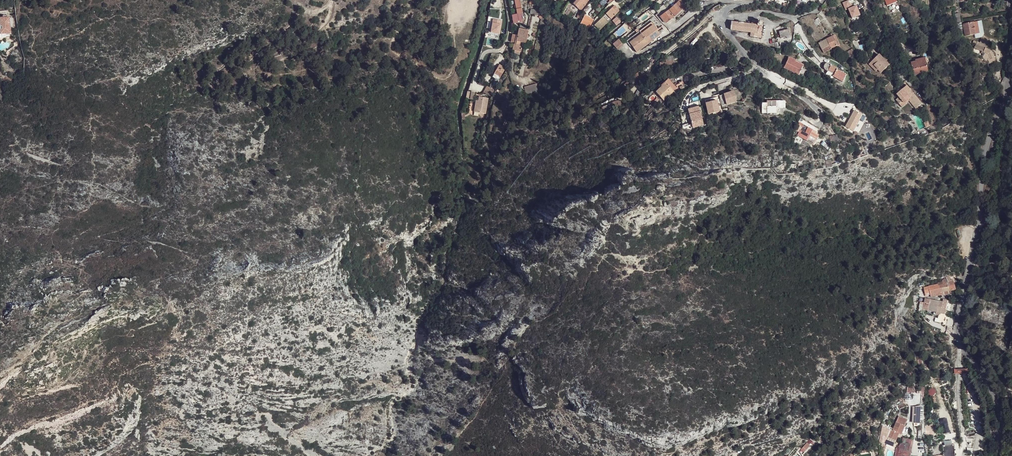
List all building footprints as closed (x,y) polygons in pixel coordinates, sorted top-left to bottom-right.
[(574,5),(581,12),(591,1),(590,0),(578,0),(574,5)] [(675,16),(689,3),(686,0),(679,0),(669,9),(675,16)] [(845,10),(848,9),(852,18),(861,15),(856,5),(852,8),(848,0),(842,3),(845,10)] [(599,10),(596,7),(589,14),(592,17),(599,10)] [(617,13),(613,8),(604,16),(608,21),(611,18),(617,13)] [(660,16),(664,21),(665,20),(667,22),(675,16),(669,9),(660,16)] [(512,15),(514,24),(518,23),(523,22),(522,20),(524,20),(524,19),(525,19),(524,13),(518,14),(512,15)] [(608,21),(604,16),(595,24),(598,29),(608,21)] [(0,18),(0,34),(11,33),(9,17),(0,18)] [(590,28),(593,22),(587,18),(584,24),(590,28)] [(819,18),(814,22),(817,27),(822,23),(819,18)] [(752,21),(751,25),(732,22),(731,24),(732,24),(731,29),(730,30),(751,33),(751,36),(757,37),(757,34),(761,34),(761,33),(760,33),(761,32),(761,30),(761,28),(760,27),(762,27),(762,26),(757,26),(758,22),(752,21)] [(983,21),(980,21),(983,33),(979,34),(975,35),(976,38),(983,37),(985,34),(983,21)] [(652,22),(626,41),(632,49),(633,48),(629,43),(653,26),(657,30),(658,29),(652,22)] [(966,36),(975,35),(973,23),(963,24),(965,30),(966,36)] [(653,26),(629,43),(633,48),(636,53),(660,35),(657,30),(653,26)] [(519,29),(517,41),(521,42),(525,43),(526,43),(528,31),(519,29)] [(789,29),(779,32),(781,38),(786,37),(787,38),(791,37),(789,29)] [(827,39),(831,48),(833,47),(836,53),(842,50),(835,35),(833,36),(829,38),(827,39)] [(824,53),(831,48),(827,39),(825,40),(820,44),(824,53)] [(619,40),(613,44),(617,49),(623,45),(619,40)] [(974,49),(982,52),(984,48),(985,46),(977,42),(976,45),(974,49)] [(985,49),(990,51),(992,45),(986,42),(985,46),(984,48),(985,49)] [(851,60),(857,58),(854,48),(847,51),(851,60)] [(991,59),(995,58),(991,52),(990,51),(985,49),(983,53),(988,55),(990,58),(991,59)] [(883,58),(880,55),(872,63),(878,70),(881,73),(890,65),(887,62),(888,61),(884,57),(883,58)] [(803,68),(804,66),(799,63),(798,64),(795,62),(796,61),(789,58),(787,62),(787,63),(802,71),(803,68)] [(927,66),(925,58),(915,60),(915,61),(911,63),(914,76),(929,72),(927,66)] [(673,60),(666,61),(666,62),(660,63),(660,70),(674,68),(673,60)] [(799,76),(802,71),(787,63),(785,67),(784,68),(799,76)] [(877,72),(878,70),(872,63),(870,65),(877,72)] [(841,83),(845,77),(838,71),(838,70),(832,65),(827,71),(833,75),(832,77),(841,83)] [(499,68),(495,74),(501,78),(505,71),(499,68)] [(827,71),(827,70),(824,74),(830,79),(832,77),(833,75),(827,71)] [(634,77),(636,81),(637,80),(643,76),(640,72),(634,77)] [(678,89),(669,79),(666,82),(675,91),(678,89)] [(686,86),(683,80),(679,82),(680,83),(677,85),(679,90),(686,86)] [(675,91),(666,82),(662,86),(661,86),(656,90),(665,101),(675,91)] [(537,84),(525,88),(527,95),(539,91),(537,84)] [(910,90),(908,86),(897,95),(899,98),(897,100),(901,106),(911,99),(918,108),(923,104),(914,93),(913,94),(910,90)] [(495,91),(487,87),(483,93),(491,97),(495,91)] [(465,98),(473,100),(475,92),(467,90),(465,98)] [(727,105),(737,101),(733,92),(724,95),(726,100),(727,105)] [(486,114),(489,99),(480,97),(479,101),(477,101),(475,112),(486,114)] [(720,112),(716,98),(705,101),(709,114),(720,112)] [(910,102),(911,99),(901,106),(903,108),(910,102)] [(911,99),(910,102),(916,110),(918,108),(911,99)] [(699,108),(688,111),(693,129),(704,125),(699,108)] [(863,116),(855,112),(846,127),(855,132),(856,130),(861,133),(863,129),(858,126),(863,116)] [(818,131),(801,121),(796,128),(801,131),(798,136),(813,144),(818,136),(816,134),(818,131)] [(803,140),(797,137),(795,142),(800,145),(803,140)] [(832,149),(824,142),(821,145),(830,152),(832,149)] [(931,294),(952,290),(952,288),(956,287),(954,278),(957,277),(956,273),(943,277),(943,279),(938,280),(939,282),(929,284),(931,290),(931,294)] [(944,299),(927,296),(926,300),(922,299),(921,302),(923,303),(922,306),(935,310),(935,312),(941,313),(941,312),(946,313),(949,298),(945,297),(944,299)] [(912,407),(911,423),(919,424),(920,407),(912,407)] [(908,417),(900,414),(894,428),(891,427),(886,441),(894,444),(900,431),(902,432),(908,417)] [(911,442),(901,439),(898,452),(897,455),(909,455),(911,442)] [(805,453),(810,445),(806,442),(801,450),(805,453)] [(953,444),(943,445),(944,455),(954,455),(953,444)]
